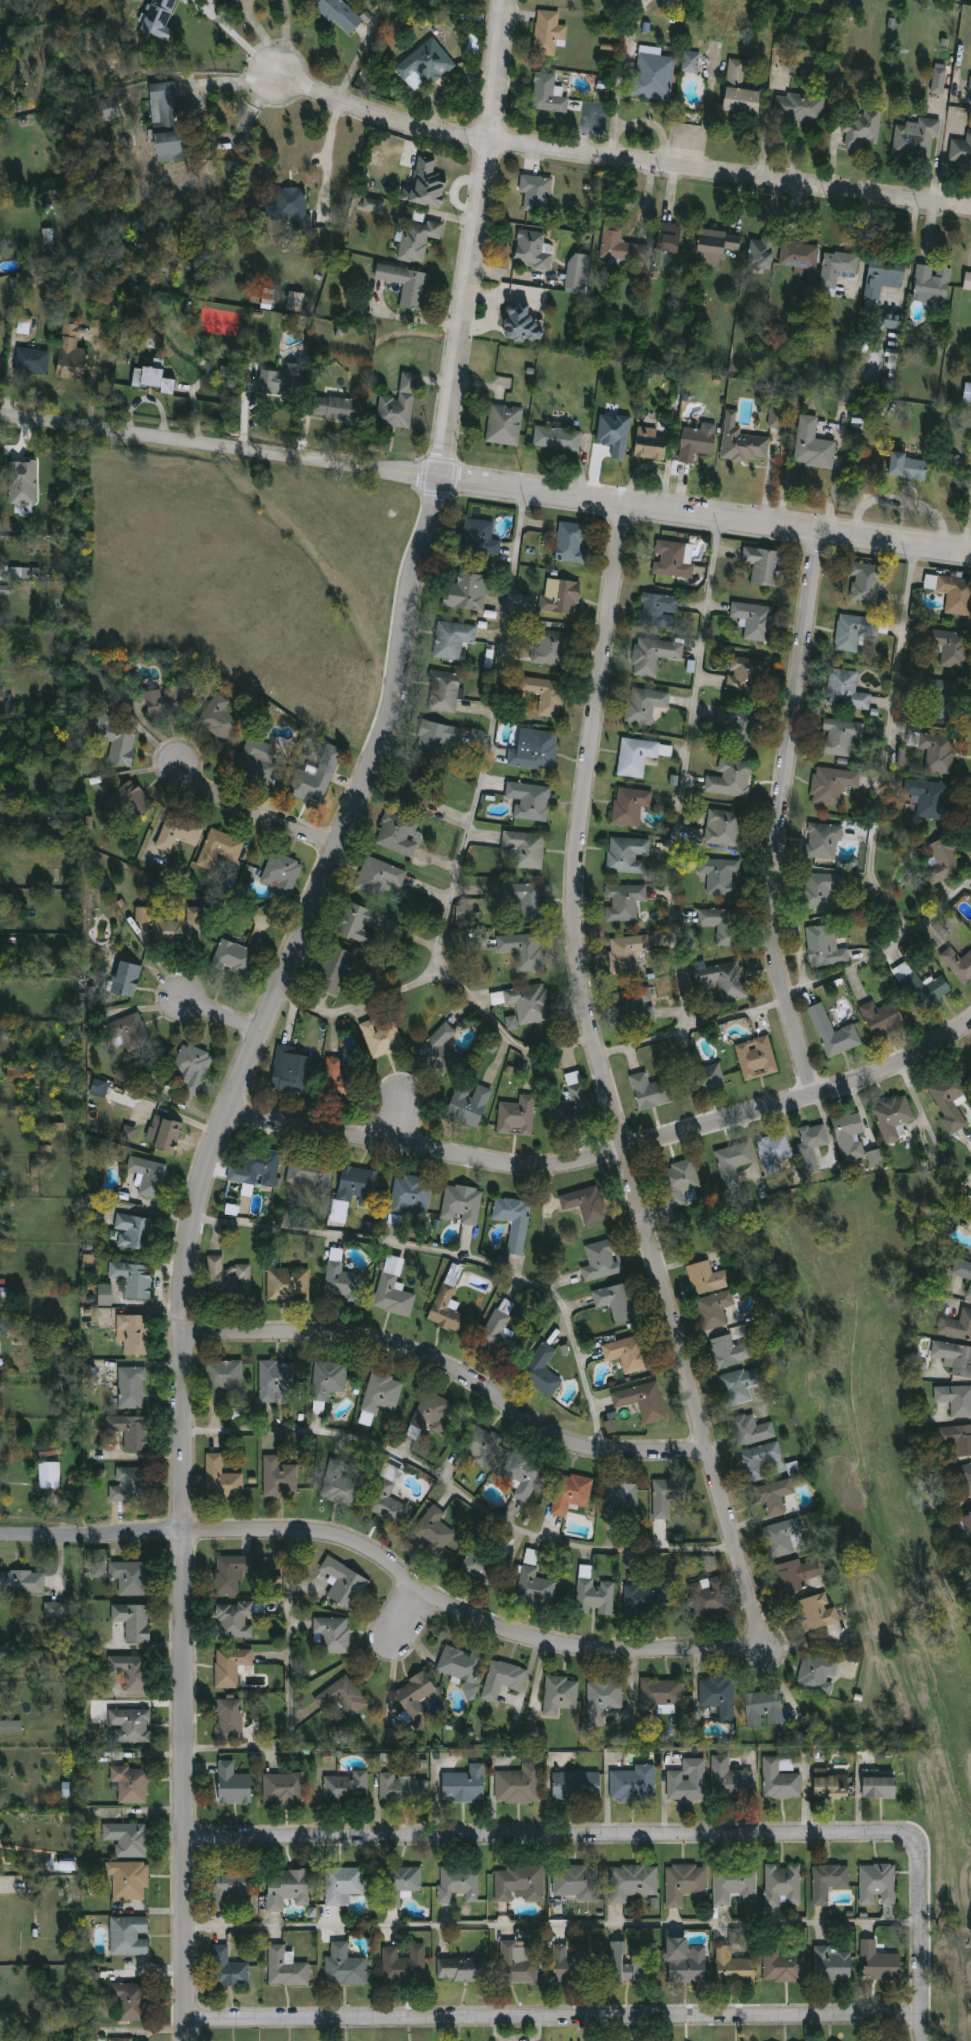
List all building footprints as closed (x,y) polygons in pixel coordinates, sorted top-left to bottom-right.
[(141,30),(151,0),(176,0),(167,25),(173,27),(169,39),(141,30)] [(352,33),(304,0),(343,0),(365,15),(352,33)] [(559,10),(558,23),(567,24),(565,45),(556,45),(555,56),(534,54),(536,9),(559,10)] [(477,34),(477,52),(469,52),(469,34),(477,34)] [(455,65),(416,95),(394,66),(433,36),(455,65)] [(634,97),(638,46),(661,48),(660,54),(674,56),(671,100),(634,97)] [(695,55),(695,70),(685,70),(685,55),(695,55)] [(728,57),(746,59),(743,87),(761,89),(759,114),(723,111),(728,57)] [(931,92),(935,62),(947,64),(943,94),(931,92)] [(555,96),(568,96),(568,110),(533,110),(534,72),(555,73),(555,96)] [(156,161),(151,83),(176,81),(179,129),(183,129),(184,160),(156,161)] [(822,123),(773,117),(776,91),(824,96),(822,123)] [(105,117),(120,114),(116,96),(100,100),(105,117)] [(881,108),(878,144),(862,142),(862,149),(843,147),(845,118),(862,119),(863,107),(881,108)] [(893,154),(896,122),(918,124),(918,117),(938,119),(934,158),(893,154)] [(967,131),(970,132),(970,164),(949,161),(951,138),(966,140),(967,131)] [(441,207),(402,200),(404,187),(412,188),(419,154),(436,158),(433,175),(447,177),(441,207)] [(526,193),(519,192),(521,173),(552,177),(548,212),(524,209),(526,193)] [(309,187),(309,229),(293,229),(293,216),(276,216),(276,187),(309,187)] [(383,212),(363,208),(365,197),(385,201),(383,212)] [(399,259),(405,220),(426,223),(427,219),(444,222),(441,239),(428,237),(424,262),(399,259)] [(658,251),(659,222),(680,223),(679,252),(658,251)] [(622,225),(621,241),(648,244),(646,262),(600,257),(604,223),(622,225)] [(545,230),(543,243),(554,245),(550,269),(514,263),(520,226),(545,230)] [(695,266),(699,229),(741,233),(740,250),(725,248),(723,269),(695,266)] [(775,267),(750,267),(750,237),(775,237),(775,267)] [(780,264),(783,239),(819,243),(816,268),(780,264)] [(859,253),(856,276),(838,274),(836,288),(821,286),(826,249),(859,253)] [(567,287),(570,253),(590,255),(586,289),(567,287)] [(902,287),(881,284),(879,302),(866,300),(871,256),(905,260),(902,287)] [(429,272),(422,311),(400,307),(404,283),(375,278),(378,262),(429,272)] [(951,267),(947,299),(914,295),(918,263),(951,267)] [(965,270),(970,271),(970,294),(963,293),(965,270)] [(507,302),(531,302),(531,319),(542,319),(542,339),(506,339),(507,302)] [(219,318),(207,318),(207,307),(219,307),(219,318)] [(901,330),(903,313),(886,311),(884,328),(901,330)] [(87,348),(85,375),(59,373),(62,322),(79,323),(78,348),(87,348)] [(48,374),(15,373),(16,347),(49,348),(48,374)] [(174,390),(133,388),(134,365),(164,367),(164,377),(175,378),(174,390)] [(259,390),(262,368),(298,373),(295,395),(259,390)] [(377,423),(380,394),(398,396),(402,370),(417,372),(410,427),(377,423)] [(359,399),(356,421),(314,415),(316,394),(359,399)] [(518,444),(486,441),(490,403),(523,406),(518,444)] [(769,409),(769,428),(784,428),(785,409),(769,409)] [(734,430),(769,433),(767,461),(722,457),(726,410),(736,410),(734,430)] [(612,458),(626,460),(631,417),(601,413),(597,443),(613,445),(612,458)] [(800,414),(818,415),(816,438),(836,440),(833,468),(795,463),(800,414)] [(717,423),(713,454),(697,452),(696,462),(680,461),(683,427),(701,428),(701,421),(717,423)] [(579,451),(533,444),(536,424),(582,431),(579,451)] [(669,430),(666,459),(635,456),(637,427),(669,430)] [(927,459),(926,477),(890,474),(892,450),(907,451),(907,457),(927,459)] [(38,503),(37,461),(9,461),(9,504),(38,503)] [(493,521),(491,539),(500,540),(498,555),(459,550),(463,517),(493,521)] [(555,559),(559,521),(589,524),(584,562),(555,559)] [(686,543),(684,562),(694,563),(693,577),(653,573),(656,539),(686,543)] [(751,583),(753,563),(742,562),(744,546),(781,550),(777,586),(751,583)] [(848,600),(853,562),(881,565),(876,603),(848,600)] [(32,580),(32,567),(0,566),(0,580),(32,580)] [(484,609),(443,605),(445,580),(457,582),(458,571),(487,574),(484,609)] [(925,574),(970,578),(970,615),(945,613),(947,591),(924,589),(925,574)] [(580,581),(576,614),(540,610),(541,594),(552,595),(554,578),(580,581)] [(639,623),(642,592),(678,595),(674,627),(639,623)] [(768,641),(743,639),(745,619),(730,617),(731,601),(772,606),(768,641)] [(834,649),(839,613),(871,617),(869,632),(862,631),(859,652),(834,649)] [(433,656),(438,620),(476,624),(474,641),(464,640),(461,660),(433,656)] [(563,665),(530,661),(534,628),(567,632),(563,665)] [(970,633),(966,669),(940,666),(942,645),(928,644),(930,629),(970,633)] [(657,677),(632,674),(636,636),(684,641),(682,660),(659,657),(657,677)] [(731,655),(760,659),(756,692),(727,689),(731,655)] [(825,705),(829,668),(858,670),(856,691),(870,693),(869,709),(825,705)] [(457,711),(428,709),(430,670),(459,672),(457,711)] [(538,715),(540,694),(519,692),(521,676),(564,681),(559,717),(538,715)] [(957,680),(957,718),(930,718),(930,680),(957,680)] [(184,714),(149,719),(145,690),(180,685),(184,714)] [(667,707),(653,706),(651,725),(625,721),(629,686),(670,691),(667,707)] [(224,741),(196,722),(216,691),(230,701),(223,710),(238,720),(224,741)] [(716,723),(717,705),(753,707),(751,742),(730,741),(731,724),(716,723)] [(137,727),(131,766),(108,763),(111,740),(89,738),(94,706),(108,708),(106,723),(137,727)] [(820,753),(824,717),(860,721),(856,757),(820,753)] [(415,751),(422,718),(462,728),(458,745),(448,742),(444,757),(415,751)] [(553,770),(507,765),(509,748),(518,749),(520,728),(557,732),(553,770)] [(925,770),(928,748),(907,746),(908,731),(955,736),(951,773),(925,770)] [(277,746),(271,762),(278,764),(270,786),(234,773),(247,736),(277,746)] [(617,775),(622,737),(660,741),(658,759),(645,757),(642,778),(617,775)] [(341,748),(323,805),(288,794),(296,767),(315,773),(324,743),(341,748)] [(706,774),(718,776),(720,758),(753,762),(748,797),(704,791),(706,774)] [(427,809),(393,800),(402,765),(435,774),(427,809)] [(811,802),(815,766),(860,771),(858,788),(842,786),(840,806),(811,802)] [(121,811),(110,818),(98,800),(135,778),(154,808),(129,824),(121,811)] [(918,796),(903,795),(904,779),(949,782),(947,819),(917,817),(918,796)] [(514,817),(516,798),(505,797),(507,781),(550,786),(546,821),(514,817)] [(652,791),(650,807),(641,806),(638,827),(611,823),(617,786),(652,791)] [(704,842),(708,808),(743,812),(739,846),(704,842)] [(198,846),(174,839),(171,851),(156,847),(167,809),(205,820),(198,846)] [(416,831),(421,833),(414,856),(375,844),(385,811),(419,821),(416,831)] [(841,825),(837,860),(805,856),(809,822),(841,825)] [(244,840),(236,861),(217,854),(211,870),(196,864),(210,827),(244,840)] [(542,869),(514,867),(516,848),(502,847),(502,831),(544,833),(542,869)] [(934,858),(928,843),(950,834),(964,870),(931,883),(923,862),(934,858)] [(646,873),(606,871),(608,837),(648,838),(646,873)] [(302,861),(287,905),(271,900),(276,887),(260,882),(271,851),(302,861)] [(354,887),(366,855),(406,870),(400,887),(386,882),(381,897),(354,887)] [(739,859),(737,895),(706,894),(707,874),(698,874),(699,858),(739,859)] [(829,908),(805,908),(806,873),(842,873),(842,890),(830,889),(829,908)] [(541,883),(541,920),(519,920),(519,900),(501,900),(501,883),(541,883)] [(636,921),(605,921),(605,885),(645,884),(645,900),(636,900),(636,921)] [(385,915),(372,946),(336,931),(349,900),(385,915)] [(463,926),(455,926),(455,905),(463,905),(463,926)] [(151,907),(136,907),(136,922),(152,922),(151,907)] [(201,943),(152,942),(152,920),(186,921),(187,907),(202,907),(201,943)] [(738,908),(737,945),(716,945),(716,926),(697,926),(698,908),(738,908)] [(810,967),(806,927),(833,924),(835,938),(846,937),(849,962),(810,967)] [(496,935),(542,933),(543,970),(517,971),(516,951),(497,952),(496,935)] [(609,937),(648,935),(648,951),(636,952),(637,971),(610,972),(609,937)] [(257,949),(249,977),(211,967),(219,939),(257,949)] [(353,952),(336,995),(313,986),(329,943),(353,952)] [(960,958),(970,949),(970,978),(964,984),(939,954),(950,945),(960,958)] [(111,991),(119,959),(141,965),(133,997),(111,991)] [(740,959),(747,997),(721,1003),(716,981),(695,985),(692,969),(740,959)] [(901,978),(915,970),(923,984),(942,974),(952,991),(920,1010),(901,978)] [(516,1005),(505,1006),(503,989),(546,984),(550,1021),(519,1024),(516,1005)] [(615,991),(650,987),(654,1021),(618,1025),(615,991)] [(876,1009),(894,1000),(905,1024),(874,1038),(859,1006),(873,1000),(876,1009)] [(807,1008),(822,1002),(834,1032),(853,1024),(861,1044),(826,1058),(807,1008)] [(127,1050),(125,1043),(115,1046),(108,1022),(140,1013),(149,1044),(127,1050)] [(506,1018),(508,1030),(519,1028),(516,1015),(506,1018)] [(371,1059),(359,1023),(373,1018),(376,1026),(394,1020),(403,1048),(371,1059)] [(444,1045),(458,1060),(441,1076),(416,1049),(446,1021),(456,1033),(444,1045)] [(735,1044),(768,1036),(777,1072),(744,1080),(735,1044)] [(182,1091),(185,1081),(170,1076),(181,1043),(213,1053),(199,1096),(182,1091)] [(294,1046),(293,1059),(308,1060),(306,1093),(272,1091),(275,1045),(294,1046)] [(342,1057),(342,1063),(356,1063),(356,1096),(325,1096),(325,1057),(342,1057)] [(690,1095),(683,1070),(718,1060),(725,1085),(690,1095)] [(23,1078),(23,1066),(8,1066),(8,1078),(23,1078)] [(945,1116),(928,1088),(957,1070),(969,1091),(953,1100),(967,1124),(950,1134),(941,1118),(945,1116)] [(563,1074),(580,1071),(588,1114),(572,1117),(563,1074)] [(673,1101),(639,1109),(630,1075),(646,1071),(648,1082),(667,1078),(673,1101)] [(106,1098),(110,1082),(94,1078),(90,1094),(106,1098)] [(461,1095),(472,1098),(476,1084),(491,1088),(478,1128),(445,1117),(456,1081),(465,1083),(461,1095)] [(496,1132),(499,1101),(519,1103),(519,1093),(535,1095),(532,1135),(496,1132)] [(915,1118),(901,1124),(904,1131),(898,1133),(900,1139),(887,1144),(872,1107),(905,1093),(915,1118)] [(831,1118),(859,1111),(865,1131),(859,1133),(865,1156),(842,1162),(831,1118)] [(183,1123),(174,1153),(154,1148),(159,1131),(151,1128),(155,1115),(183,1123)] [(805,1175),(797,1127),(824,1123),(827,1144),(813,1146),(817,1173),(805,1175)] [(122,1138),(134,1141),(138,1128),(125,1125),(122,1138)] [(757,1138),(785,1133),(790,1156),(775,1159),(778,1177),(765,1179),(757,1138)] [(735,1165),(739,1187),(723,1190),(715,1149),(749,1142),(753,1162),(735,1165)] [(242,1184),(245,1148),(279,1151),(276,1187),(242,1184)] [(867,1151),(870,1165),(884,1163),(881,1149),(867,1151)] [(129,1156),(169,1164),(161,1198),(137,1193),(141,1174),(126,1171),(129,1156)] [(287,1184),(290,1156),(332,1161),(329,1189),(287,1184)] [(665,1164),(693,1158),(699,1187),(683,1191),(686,1204),(674,1207),(665,1164)] [(373,1204),(347,1200),(344,1222),(332,1220),(341,1165),(378,1171),(373,1204)] [(390,1213),(395,1174),(431,1179),(427,1212),(406,1209),(405,1215),(390,1213)] [(440,1218),(446,1183),(482,1189),(477,1226),(459,1224),(460,1221),(440,1218)] [(558,1194),(599,1185),(607,1220),(583,1225),(579,1207),(562,1211),(558,1194)] [(507,1254),(511,1222),(492,1219),(495,1197),(530,1202),(523,1256),(507,1254)] [(116,1246),(118,1230),(114,1230),(116,1213),(156,1218),(152,1251),(116,1246)] [(623,1272),(583,1282),(580,1268),(589,1266),(584,1245),(615,1238),(623,1272)] [(341,1249),(342,1272),(361,1272),(362,1301),(328,1302),(327,1249),(341,1249)] [(83,1267),(94,1267),(94,1254),(84,1254),(83,1267)] [(223,1255),(223,1265),(250,1265),(250,1297),(207,1297),(207,1255),(223,1255)] [(404,1259),(398,1290),(415,1294),(410,1316),(374,1308),(385,1255),(404,1259)] [(957,1258),(970,1263),(970,1280),(951,1273),(957,1258)] [(686,1266),(709,1260),(712,1273),(727,1269),(731,1286),(694,1295),(686,1266)] [(150,1299),(125,1298),(126,1279),(109,1278),(109,1263),(151,1264),(150,1299)] [(309,1268),(309,1301),(266,1301),(266,1268),(309,1268)] [(465,1315),(458,1332),(427,1320),(442,1282),(455,1287),(450,1303),(457,1305),(455,1311),(465,1315)] [(580,1294),(629,1283),(637,1319),(615,1324),(610,1304),(584,1310),(580,1294)] [(112,1306),(112,1285),(99,1285),(99,1306),(112,1306)] [(10,1305),(9,1287),(0,1288),(0,1305),(10,1305)] [(703,1331),(695,1299),(730,1290),(734,1305),(722,1308),(727,1325),(703,1331)] [(477,1344),(495,1307),(511,1315),(502,1333),(514,1339),(505,1358),(477,1344)] [(962,1307),(970,1309),(970,1341),(937,1334),(940,1317),(959,1321),(962,1307)] [(147,1355),(123,1355),(123,1342),(116,1342),(116,1315),(147,1315),(147,1355)] [(624,1374),(620,1358),(605,1361),(601,1344),(645,1334),(652,1367),(624,1374)] [(752,1360),(714,1369),(707,1340),(731,1334),(734,1345),(748,1342),(752,1360)] [(933,1341),(970,1346),(970,1378),(951,1375),(953,1359),(931,1357),(933,1341)] [(562,1381),(550,1398),(519,1375),(543,1342),(555,1351),(543,1368),(562,1381)] [(223,1388),(223,1399),(205,1399),(205,1361),(242,1361),(242,1388),(223,1388)] [(294,1361),(294,1399),(260,1399),(260,1361),(294,1361)] [(311,1400),(313,1361),(347,1363),(345,1390),(327,1389),(327,1400),(311,1400)] [(719,1375),(757,1366),(761,1384),(749,1387),(752,1400),(726,1407),(719,1375)] [(143,1408),(118,1408),(118,1367),(143,1367),(143,1408)] [(372,1371),(403,1380),(395,1410),(378,1405),(376,1414),(361,1410),(372,1371)] [(666,1419),(643,1425),(638,1403),(614,1409),(610,1392),(657,1381),(666,1419)] [(934,1386),(970,1386),(970,1417),(950,1417),(950,1402),(934,1402),(934,1386)] [(411,1423),(424,1390),(455,1403),(441,1436),(411,1423)] [(775,1437),(738,1446),(731,1418),(752,1413),(755,1425),(771,1422),(775,1437)] [(148,1415),(148,1450),(123,1450),(123,1431),(105,1431),(105,1415),(148,1415)] [(453,1451),(469,1421),(500,1438),(484,1467),(453,1451)] [(936,1427),(970,1425),(970,1456),(955,1457),(955,1444),(937,1445),(936,1427)] [(762,1462),(767,1479),(746,1484),(738,1452),(777,1441),(782,1456),(762,1462)] [(40,1457),(62,1454),(61,1444),(39,1446),(40,1457)] [(515,1448),(547,1467),(526,1503),(512,1495),(519,1483),(501,1473),(515,1448)] [(242,1496),(206,1496),(206,1453),(222,1453),(222,1473),(242,1473),(242,1496)] [(264,1496),(264,1454),(280,1454),(280,1465),(296,1465),(296,1496),(264,1496)] [(320,1498),(329,1458),(345,1462),(342,1475),(362,1480),(356,1506),(320,1498)] [(60,1488),(39,1488),(39,1461),(60,1461),(60,1488)] [(961,1464),(970,1464),(970,1496),(961,1496),(961,1464)] [(109,1485),(116,1485),(116,1467),(148,1467),(148,1501),(109,1501),(109,1485)] [(593,1480),(587,1507),(569,1503),(566,1517),(550,1514),(559,1473),(593,1480)] [(364,1510),(378,1476),(395,1483),(389,1498),(408,1506),(399,1525),(364,1510)] [(653,1479),(683,1479),(683,1501),(670,1501),(670,1519),(653,1519),(653,1479)] [(751,1506),(747,1489),(790,1479),(794,1495),(751,1506)] [(604,1517),(605,1480),(638,1481),(637,1518),(604,1517)] [(454,1532),(436,1557),(408,1537),(431,1503),(445,1513),(439,1522),(454,1532)] [(960,1514),(970,1511),(970,1541),(969,1542),(960,1514)] [(762,1526),(797,1518),(805,1549),(770,1558),(762,1526)] [(466,1580),(466,1549),(499,1549),(499,1580),(466,1580)] [(215,1595),(215,1556),(254,1556),(254,1573),(241,1573),(241,1595),(215,1595)] [(319,1569),(327,1556),(370,1581),(352,1612),(326,1596),(336,1579),(319,1569)] [(772,1565),(799,1559),(800,1562),(817,1559),(821,1576),(804,1579),(807,1593),(780,1599),(772,1565)] [(92,1561),(92,1578),(107,1578),(106,1561),(92,1561)] [(109,1578),(109,1562),(149,1562),(149,1595),(118,1595),(118,1578),(109,1578)] [(516,1601),(520,1566),(545,1568),(544,1580),(555,1581),(553,1605),(516,1601)] [(41,1592),(0,1592),(0,1570),(41,1570),(41,1592)] [(705,1578),(723,1575),(729,1610),(694,1616),(688,1584),(705,1580),(705,1578)] [(577,1579),(614,1580),(613,1615),(597,1614),(597,1613),(576,1612),(577,1579)] [(624,1586),(666,1586),(666,1614),(624,1614),(624,1586)] [(827,1592),(837,1621),(805,1631),(796,1601),(827,1592)] [(45,1618),(66,1618),(66,1601),(45,1601),(45,1618)] [(216,1638),(216,1603),(252,1603),(252,1638),(216,1638)] [(126,1622),(112,1622),(112,1605),(149,1605),(149,1642),(126,1642),(126,1622)] [(349,1653),(321,1653),(321,1641),(314,1641),(314,1618),(349,1618),(349,1653)] [(436,1670),(445,1644),(466,1652),(467,1650),(483,1655),(470,1691),(462,1688),(465,1680),(436,1670)] [(252,1666),(238,1666),(238,1688),(216,1688),(216,1649),(252,1649),(252,1666)] [(804,1654),(837,1660),(831,1695),(798,1689),(804,1654)] [(147,1656),(147,1692),(124,1692),(124,1671),(107,1671),(107,1656),(147,1656)] [(519,1703),(483,1695),(491,1660),(527,1668),(519,1703)] [(437,1691),(406,1711),(393,1691),(423,1670),(437,1691)] [(368,1706),(348,1719),(342,1710),(328,1720),(313,1698),(347,1675),(368,1706)] [(718,1709),(699,1709),(699,1675),(733,1675),(733,1719),(717,1719),(718,1709)] [(576,1710),(559,1709),(558,1717),(543,1716),(545,1676),(578,1677),(576,1710)] [(682,1705),(640,1705),(640,1678),(682,1678),(682,1705)] [(587,1710),(588,1679),(622,1680),(621,1711),(587,1710)] [(86,1683),(86,1697),(95,1697),(95,1683),(86,1683)] [(745,1692),(780,1690),(782,1723),(767,1725),(766,1716),(759,1717),(760,1725),(747,1726),(745,1692)] [(242,1698),(242,1741),(217,1741),(217,1698),(242,1698)] [(150,1742),(112,1742),(112,1727),(108,1727),(108,1709),(150,1709),(150,1742)] [(21,1731),(22,1721),(0,1721),(0,1731),(21,1731)] [(751,1770),(752,1798),(713,1799),(712,1755),(728,1755),(729,1771),(751,1770)] [(802,1798),(801,1773),(780,1774),(779,1756),(763,1757),(764,1798),(802,1798)] [(667,1770),(683,1770),(683,1758),(705,1758),(705,1800),(667,1800),(667,1770)] [(251,1773),(251,1802),(219,1802),(219,1760),(233,1760),(233,1773),(251,1773)] [(442,1773),(469,1773),(469,1763),(484,1763),(484,1802),(442,1802),(442,1773)] [(496,1771),(521,1771),(521,1764),(541,1764),(541,1802),(496,1802),(496,1771)] [(635,1770),(635,1764),(654,1764),(655,1801),(611,1802),(610,1770),(635,1770)] [(119,1782),(110,1782),(110,1766),(148,1766),(148,1802),(119,1803),(119,1782)] [(368,1802),(324,1802),(324,1775),(353,1775),(353,1771),(368,1771),(368,1802)] [(552,1772),(600,1772),(600,1800),(552,1800),(552,1772)] [(305,1802),(263,1802),(263,1773),(305,1773),(305,1802)] [(428,1775),(428,1802),(379,1802),(379,1775),(428,1775)] [(848,1797),(815,1797),(815,1775),(848,1775),(848,1797)] [(895,1797),(863,1797),(863,1777),(895,1777),(895,1797)] [(102,1824),(148,1824),(148,1857),(115,1857),(115,1839),(102,1839),(102,1824)] [(147,1862),(147,1899),(112,1899),(112,1876),(105,1876),(105,1862),(147,1862)] [(494,1901),(494,1868),(500,1868),(500,1864),(543,1864),(543,1901),(494,1901)] [(552,1864),(598,1864),(598,1899),(552,1899),(552,1864)] [(707,1895),(683,1895),(683,1907),(665,1907),(665,1864),(707,1864),(707,1895)] [(732,1905),(713,1905),(713,1864),(757,1864),(757,1904),(739,1904),(739,1896),(732,1896),(732,1905)] [(799,1864),(799,1905),(765,1905),(765,1864),(799,1864)] [(827,1906),(812,1905),(812,1864),(849,1865),(849,1888),(828,1887),(827,1906)] [(859,1864),(895,1864),(895,1904),(876,1904),(859,1904),(859,1864)] [(628,1895),(628,1903),(609,1903),(609,1865),(657,1865),(657,1895),(628,1895)] [(420,1891),(400,1891),(400,1908),(386,1907),(387,1866),(421,1867),(420,1891)] [(453,1903),(438,1903),(439,1866),(478,1867),(477,1901),(464,1901),(464,1893),(454,1893),(453,1903)] [(349,1905),(325,1905),(325,1868),(362,1868),(362,1894),(349,1894),(349,1905)] [(308,1870),(308,1904),(283,1904),(283,1911),(266,1911),(266,1870),(308,1870)] [(213,1872),(249,1872),(250,1909),(214,1910),(213,1872)] [(148,1955),(110,1955),(110,1916),(148,1916),(148,1955)] [(667,1982),(667,1938),(689,1938),(689,1945),(705,1945),(705,1982),(667,1982)] [(861,1978),(861,1939),(876,1939),(876,1953),(899,1953),(899,1978),(861,1978)] [(500,1982),(500,1940),(518,1940),(518,1947),(536,1947),(536,1982),(500,1982)] [(367,1984),(325,1984),(325,1956),(331,1956),(331,1941),(347,1941),(347,1957),(367,1957),(367,1984)] [(609,1982),(610,1942),(627,1942),(627,1949),(649,1950),(648,1983),(609,1982)] [(268,1985),(268,1943),(285,1944),(285,1952),(293,1952),(293,1962),(308,1963),(308,1985),(268,1985)] [(382,1946),(398,1946),(398,1957),(409,1957),(409,1943),(425,1943),(425,1982),(382,1982),(382,1946)] [(552,1944),(570,1944),(570,1943),(593,1943),(594,1980),(553,1981),(552,1944)] [(212,1944),(228,1944),(228,1963),(249,1963),(249,1986),(212,1986),(212,1944)] [(755,1958),(755,1982),(716,1982),(716,1945),(732,1945),(732,1958),(755,1958)] [(851,1980),(815,1980),(814,1948),(850,1947),(851,1980)] [(763,1982),(763,1951),(804,1951),(804,1982),(763,1982)] [(485,1981),(437,1981),(437,1957),(485,1958),(485,1981)] [(100,1983),(100,1972),(88,1972),(89,1984),(100,1983)] [(112,1983),(148,1983),(148,2021),(112,2021),(112,1983)]
